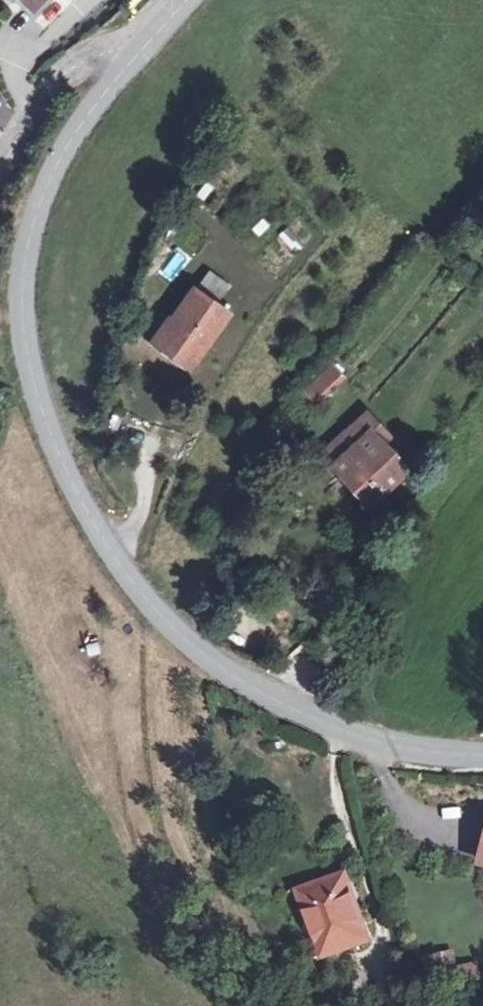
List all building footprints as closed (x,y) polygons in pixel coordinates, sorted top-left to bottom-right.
[(33,10),(41,0),(22,0),(33,10)] [(229,313),(197,289),(157,343),(189,367),(229,313)] [(331,361),(292,401),(306,414),(345,375),(331,361)] [(386,423),(368,405),(350,422),(361,434),(343,453),(337,459),(375,496),(409,461),(387,439),(379,430),(386,423)] [(361,434),(350,422),(331,441),(343,453),(361,434)] [(395,432),(386,423),(379,430),(387,439),(395,432)] [(342,867),(296,882),(318,947),(364,932),(342,867)] [(447,944),(437,946),(446,974),(473,966),(470,954),(451,959),(447,944)] [(437,946),(419,951),(428,980),(446,974),(437,946)]
